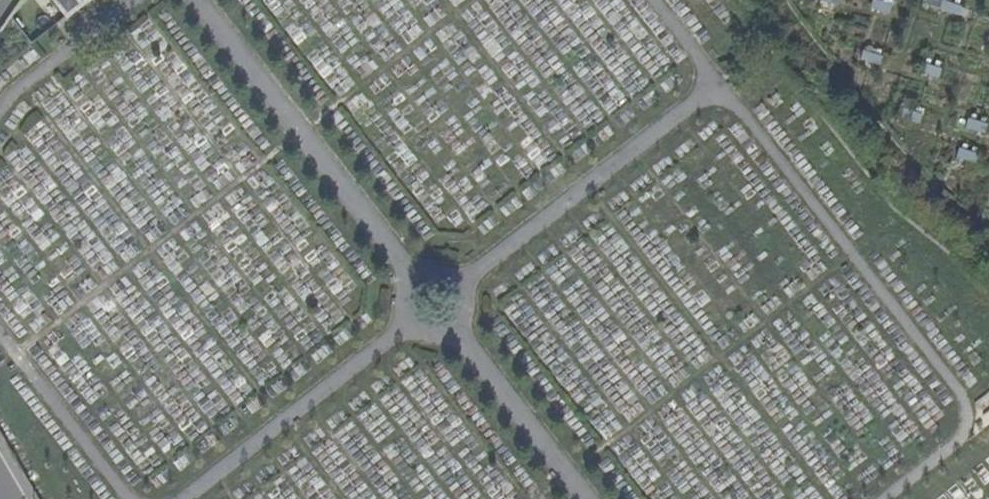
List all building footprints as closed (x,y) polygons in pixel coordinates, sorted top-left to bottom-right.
[(66,17),(88,0),(53,0),(66,17)]
